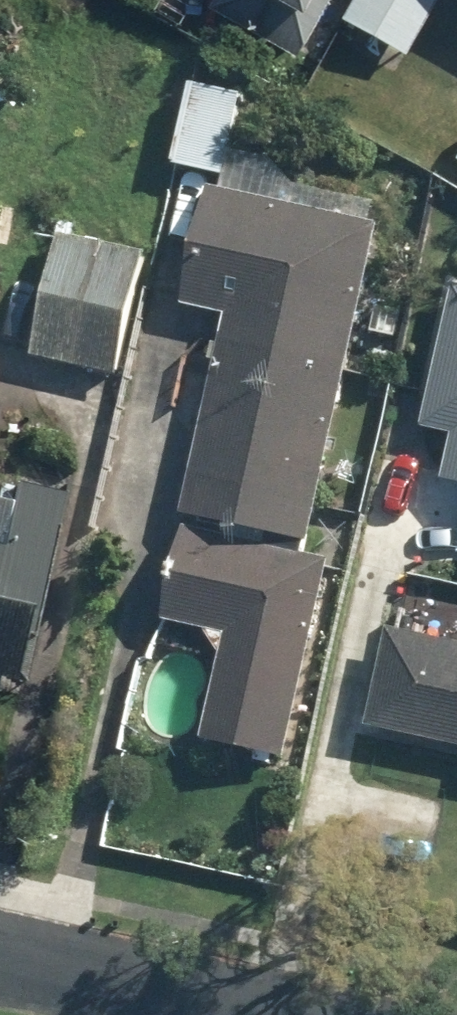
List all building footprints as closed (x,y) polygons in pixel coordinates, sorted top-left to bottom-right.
[(204,7),(313,64),(347,0),(208,0),(204,7)] [(436,0),(354,0),(340,24),(403,59),(436,0)] [(246,92),(205,82),(183,168),(224,179),(246,92)] [(377,230),(204,187),(174,307),(236,322),(190,512),(301,539),(377,230)] [(150,253),(57,232),(26,366),(120,388),(150,253)] [(453,285),(427,418),(456,424),(456,286),(453,285)] [(21,689),(69,467),(17,456),(9,495),(0,493),(0,684),(21,689)] [(331,560),(187,528),(160,650),(223,664),(205,743),(286,761),(331,560)] [(387,631),(366,722),(456,744),(456,648),(387,631)]
